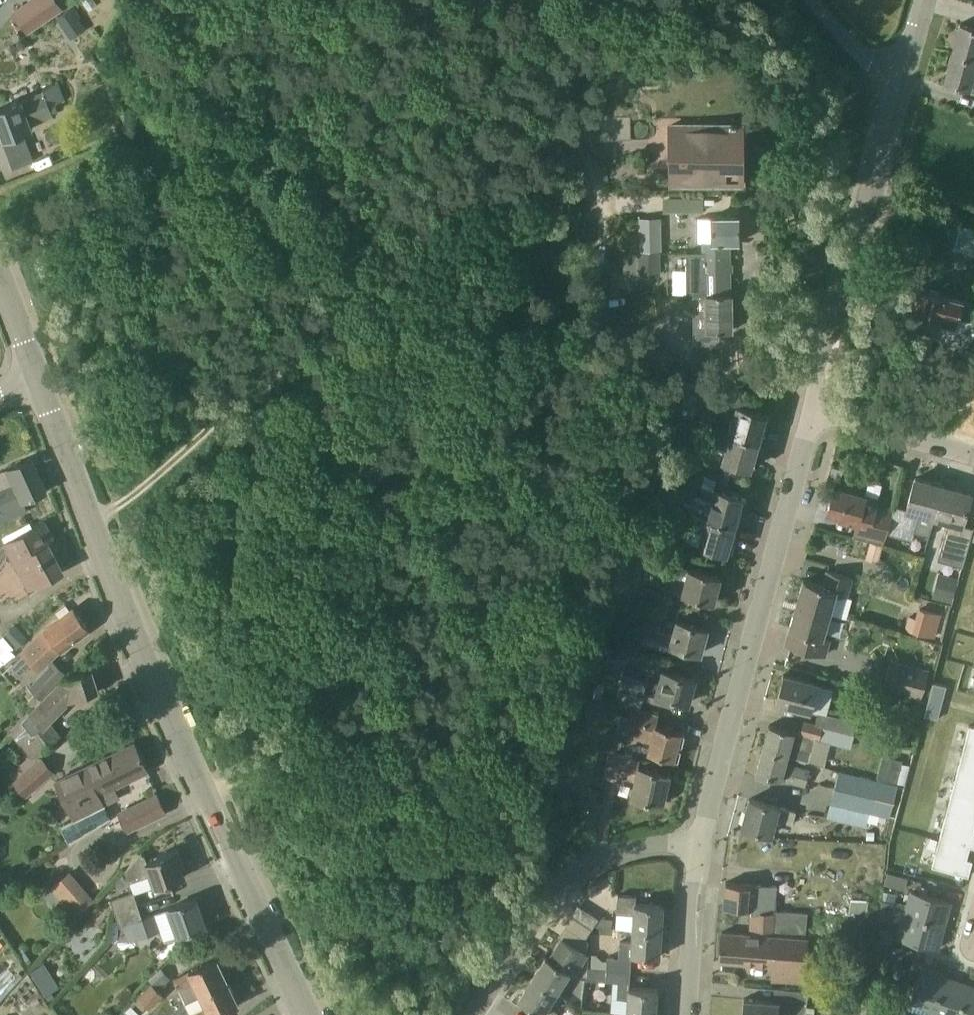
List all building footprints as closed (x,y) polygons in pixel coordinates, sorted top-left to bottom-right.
[(13,10),(28,32),(64,8),(58,0),(28,0),(13,10)] [(95,0),(80,0),(59,14),(67,25),(97,4),(95,0)] [(960,23),(952,52),(973,58),(973,27),(960,23)] [(952,52),(945,81),(973,89),(973,73),(972,73),(973,67),(973,58),(952,52)] [(2,140),(21,133),(33,129),(31,123),(54,114),(53,111),(57,110),(55,103),(64,99),(58,82),(44,88),(45,92),(0,108),(0,134),(2,140)] [(737,125),(736,125),(736,123),(730,123),(730,125),(671,125),(671,139),(683,139),(683,182),(743,182),(742,164),(738,164),(737,125)] [(22,138),(4,145),(13,169),(32,162),(22,138)] [(700,210),(701,198),(663,196),(663,209),(700,210)] [(662,251),(661,217),(639,218),(639,251),(662,251)] [(722,240),(729,240),(740,240),(740,217),(711,217),(711,241),(703,241),(703,252),(703,253),(722,252),(722,240)] [(958,224),(951,247),(973,254),(973,228),(958,224)] [(729,240),(722,240),(722,252),(703,253),(703,252),(686,252),(687,294),(694,294),(694,295),(731,295),(731,294),(729,294),(729,271),(731,271),(731,263),(729,263),(729,240)] [(659,253),(638,253),(639,275),(660,274),(659,253)] [(911,304),(907,303),(906,307),(903,309),(901,315),(903,318),(902,322),(918,327),(918,328),(919,329),(920,327),(936,332),(938,324),(956,329),(959,317),(969,320),(973,304),(916,287),(911,304)] [(694,295),(694,344),(719,343),(719,330),(732,330),(731,295),(694,295)] [(639,356),(657,376),(662,372),(677,358),(669,349),(654,333),(638,347),(636,350),(634,351),(639,356)] [(666,416),(670,403),(656,400),(653,413),(666,416)] [(770,415),(751,410),(740,407),(731,435),(758,442),(762,443),(762,442),(758,441),(762,427),(766,429),(770,415)] [(731,435),(725,433),(712,429),(708,441),(728,447),(724,460),(755,470),(758,456),(754,455),(758,442),(731,435)] [(6,518),(7,520),(28,511),(23,501),(47,490),(32,457),(0,472),(0,488),(1,490),(0,491),(0,521),(6,518)] [(888,530),(887,532),(911,539),(913,531),(929,536),(935,515),(943,485),(915,477),(906,508),(909,509),(908,513),(895,509),(896,505),(895,505),(888,530)] [(836,481),(829,479),(827,486),(834,488),(836,481)] [(962,523),(971,493),(943,485),(935,515),(948,519),(940,547),(967,554),(973,528),(973,527),(962,523)] [(894,507),(890,504),(834,488),(827,512),(842,516),(841,519),(858,524),(859,521),(861,522),(857,537),(884,545),(887,532),(888,530),(894,507)] [(746,499),(714,492),(711,504),(695,499),(693,505),(684,503),(682,510),(691,513),(735,525),(738,512),(743,513),(746,499)] [(645,513),(643,522),(649,524),(647,532),(654,534),(658,517),(645,513)] [(691,513),(686,528),(703,533),(700,545),(731,554),(735,541),(731,539),(734,526),(738,527),(739,526),(735,525),(691,513)] [(49,543),(54,540),(43,521),(8,539),(16,554),(7,559),(0,568),(0,597),(3,595),(9,601),(12,598),(17,603),(29,595),(26,590),(32,586),(63,570),(49,543)] [(870,542),(866,558),(879,562),(883,546),(870,542)] [(664,560),(663,562),(661,573),(685,580),(681,594),(715,602),(721,576),(688,567),(665,561),(664,560)] [(851,576),(825,569),(821,584),(804,579),(796,604),(830,613),(836,594),(845,596),(851,576)] [(939,572),(932,597),(952,603),(959,578),(939,572)] [(650,589),(648,588),(647,594),(664,598),(666,591),(650,587),(650,589)] [(796,604),(790,627),(790,628),(785,644),(824,654),(829,637),(823,636),(830,613),(796,604)] [(65,605),(56,613),(60,618),(70,610),(65,605)] [(89,629),(73,608),(45,631),(24,651),(33,662),(40,670),(61,649),(89,629)] [(941,614),(918,608),(915,617),(908,615),(905,628),(934,637),(941,614)] [(708,629),(677,621),(673,635),(657,632),(659,626),(644,622),(639,642),(654,646),(684,654),(685,649),(701,653),(708,629)] [(28,637),(15,624),(4,634),(16,648),(28,637)] [(928,670),(890,662),(883,688),(922,698),(928,670)] [(64,674),(54,663),(29,685),(35,692),(39,696),(64,674)] [(98,690),(98,691),(99,690),(92,668),(91,668),(91,669),(61,678),(29,710),(31,713),(21,723),(12,731),(21,742),(33,758),(56,738),(44,724),(66,700),(98,690)] [(688,703),(695,679),(662,670),(659,682),(623,672),(618,692),(602,688),(600,697),(616,701),(615,702),(640,709),(642,699),(670,705),(672,699),(688,703)] [(820,683),(783,674),(776,701),(812,711),(820,683)] [(924,715),(938,718),(947,686),(933,682),(924,715)] [(39,696),(35,692),(27,699),(31,704),(39,696)] [(681,731),(656,725),(659,714),(631,707),(628,717),(625,728),(624,734),(651,740),(648,752),(674,759),(681,731)] [(818,711),(815,723),(826,726),(839,730),(840,730),(840,731),(853,734),(858,715),(844,712),(843,718),(818,711)] [(617,726),(625,728),(628,717),(620,715),(617,726)] [(770,724),(764,747),(787,754),(802,758),(810,760),(813,751),(817,737),(823,738),(831,741),(836,742),(851,746),(855,734),(853,734),(840,731),(840,730),(839,730),(826,726),(815,723),(803,720),(800,732),(770,724)] [(965,754),(966,754),(973,756),(973,726),(965,754)] [(147,769),(135,743),(86,767),(99,792),(116,784),(147,769)] [(785,762),(787,754),(764,747),(756,776),(768,779),(770,774),(806,785),(810,770),(785,762)] [(662,772),(637,767),(639,759),(610,752),(604,777),(621,781),(622,777),(635,780),(632,796),(663,803),(667,786),(659,785),(662,772)] [(958,781),(973,786),(973,756),(966,754),(958,781)] [(54,771),(43,759),(14,783),(25,795),(54,771)] [(99,792),(86,767),(57,781),(75,818),(61,824),(69,844),(111,818),(99,792)] [(840,770),(831,803),(870,813),(887,818),(890,819),(897,786),(840,770)] [(950,809),(973,816),(973,786),(958,782),(950,809)] [(157,794),(120,812),(127,830),(166,812),(157,794)] [(796,811),(779,807),(750,798),(742,826),(772,834),(776,819),(792,824),(796,811)] [(831,803),(827,817),(866,827),(870,813),(831,803)] [(943,837),(972,845),(973,846),(973,816),(950,809),(943,837)] [(885,823),(887,818),(870,813),(866,827),(870,828),(872,823),(877,825),(878,821),(885,823)] [(964,873),(970,874),(973,861),(968,859),(972,845),(943,837),(936,865),(964,873)] [(180,865),(184,863),(178,847),(159,854),(146,858),(145,854),(144,855),(142,852),(125,869),(126,871),(129,881),(150,874),(154,887),(165,883),(184,876),(180,865)] [(908,876),(887,871),(884,883),(905,889),(908,876)] [(69,873),(51,889),(55,893),(50,897),(58,907),(68,919),(92,899),(69,873)] [(121,889),(129,881),(123,875),(115,882),(121,889)] [(807,912),(802,912),(773,910),(775,892),(772,891),(772,886),(726,882),(724,905),(723,905),(723,906),(752,907),(750,928),(806,932),(807,912)] [(115,911),(138,904),(133,891),(111,899),(115,911)] [(950,901),(912,891),(908,907),(882,900),(881,908),(944,925),(950,901)] [(636,903),(636,895),(618,894),(617,912),(634,913),(634,916),(633,929),(662,932),(664,905),(636,903)] [(868,899),(851,897),(849,911),(866,913),(868,899)] [(196,898),(169,907),(179,934),(205,925),(196,898)] [(138,904),(115,911),(120,925),(129,922),(142,918),(138,904)] [(578,905),(571,916),(591,929),(593,926),(598,918),(578,905)] [(881,908),(881,916),(903,922),(898,938),(937,949),(944,925),(881,908)] [(142,918),(129,922),(135,939),(161,931),(155,914),(142,918)] [(591,929),(571,916),(565,925),(585,938),(587,936),(591,929)] [(613,918),(598,918),(593,926),(612,927),(613,918)] [(631,970),(632,954),(660,956),(662,932),(633,929),(632,941),(619,939),(619,957),(607,956),(607,968),(631,970)] [(882,929),(881,942),(894,943),(895,930),(882,929)] [(808,939),(722,932),(719,960),(774,964),(773,978),(805,981),(808,939)] [(588,954),(586,953),(564,938),(551,959),(546,956),(531,978),(555,993),(569,971),(574,974),(588,954)] [(902,961),(905,950),(906,947),(888,943),(888,945),(885,956),(902,961)] [(228,982),(216,957),(174,977),(186,1002),(228,982)] [(32,973),(41,988),(57,978),(48,963),(32,973)] [(81,976),(90,985),(95,979),(96,972),(90,967),(81,976)] [(607,968),(588,967),(587,979),(606,981),(607,968)] [(607,968),(606,981),(619,981),(617,997),(630,998),(628,1014),(640,1014),(656,1014),(658,989),(629,987),(631,970),(607,968)] [(921,969),(908,1007),(923,1013),(922,1014),(931,1014),(944,977),(921,969)] [(877,972),(857,972),(856,993),(877,993),(877,972)] [(967,984),(944,977),(931,1014),(957,1014),(967,984)] [(531,978),(518,999),(541,1014),(557,1014),(559,1012),(548,1004),(555,993),(531,978)] [(228,982),(186,1002),(191,1014),(192,1014),(217,1014),(239,1005),(228,982)] [(164,994),(153,983),(138,996),(149,1008),(164,994)] [(967,984),(957,1014),(973,1014),(973,987),(967,984)] [(798,1014),(806,1014),(808,991),(784,989),(783,1001),(744,998),(742,1014),(798,1014)]
